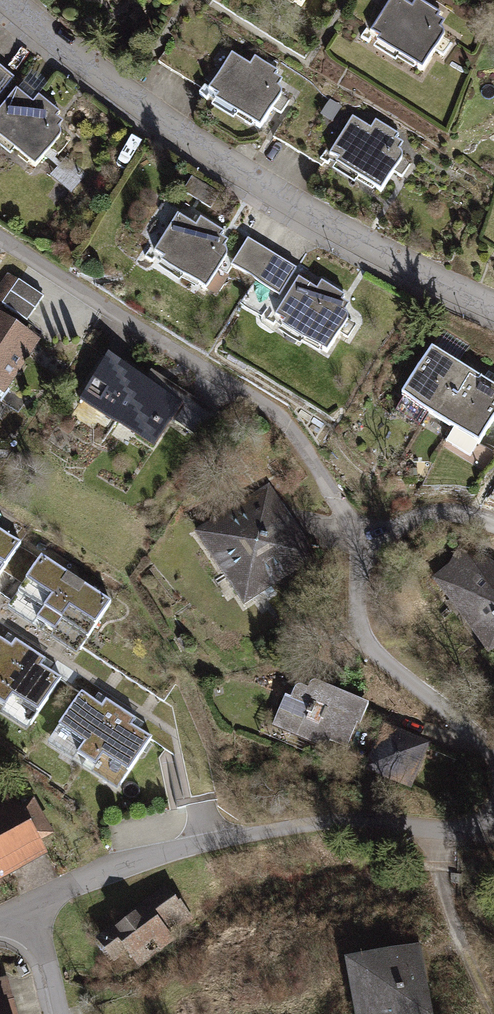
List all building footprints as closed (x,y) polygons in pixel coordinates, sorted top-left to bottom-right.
[(362,37),(369,42),(374,34),(402,51),(400,55),(423,70),(435,50),(444,55),(452,42),(443,37),(444,35),(444,32),(444,30),(441,27),(434,23),(441,13),(420,0),(417,0),(413,6),(403,0),(391,0),(372,32),(367,29),(362,37)] [(205,87),(200,96),(207,100),(212,92),(240,110),(237,114),(260,128),(273,108),(282,113),(289,101),(281,95),(282,93),(282,91),(281,88),(279,86),(272,82),(278,72),(255,57),(251,65),(232,53),(209,90),(205,87)] [(14,77),(0,66),(0,95),(14,77)] [(18,145),(14,150),(36,167),(50,148),(58,154),(67,143),(60,136),(61,135),(61,131),(60,128),(53,122),(60,112),(39,95),(33,102),(16,89),(0,109),(0,131),(18,145)] [(326,151),(321,159),(328,164),(333,156),(361,173),(359,177),(382,192),(394,172),(403,177),(411,164),(402,159),(403,157),(403,154),(403,152),(400,149),(393,145),(400,135),(376,120),(372,128),(353,116),(331,154),(326,151)] [(71,194),(88,174),(66,156),(49,177),(71,194)] [(218,194),(205,187),(201,194),(201,202),(210,207),(218,194)] [(178,214),(155,251),(186,270),(183,275),(207,289),(219,269),(228,274),(233,266),(232,265),(234,261),(227,256),(228,254),(228,252),(228,249),(225,247),(218,243),(224,233),(201,218),(197,226),(178,214)] [(272,253),(248,239),(234,261),(232,265),(233,266),(256,280),(272,253)] [(297,269),(272,253),(256,280),(280,295),(297,269)] [(44,296),(19,280),(17,283),(8,277),(0,289),(0,300),(4,302),(3,305),(27,321),(44,296)] [(299,277),(276,314),(307,334),(304,338),(327,352),(340,332),(349,337),(356,325),(348,319),(349,317),(349,315),(348,312),(346,310),(339,306),(345,296),(322,281),(318,289),(299,277)] [(3,386),(31,344),(0,324),(0,384),(3,386)] [(403,396),(429,412),(458,364),(433,349),(403,396)] [(110,358),(90,389),(105,398),(98,408),(153,443),(185,394),(167,382),(158,396),(141,385),(144,380),(110,358)] [(429,412),(454,428),(484,380),(458,364),(429,412)] [(479,443),(493,420),(493,387),(484,380),(454,428),(479,443)] [(269,487),(234,510),(223,558),(217,563),(245,604),(265,591),(268,597),(275,592),(272,587),(287,577),(283,570),(292,521),(269,487)] [(198,533),(217,563),(223,558),(234,510),(198,533)] [(316,557),(292,521),(283,570),(287,577),(316,557)] [(20,544),(0,530),(0,574),(20,544)] [(447,590),(493,628),(489,632),(493,636),(493,576),(489,572),(493,565),(476,555),(447,590)] [(11,604),(46,626),(76,580),(42,558),(11,604)] [(46,626),(80,649),(111,603),(76,580),(46,626)] [(30,650),(15,640),(11,646),(0,639),(0,695),(30,650)] [(31,724),(61,678),(42,666),(46,660),(30,650),(0,695),(0,704),(31,724)] [(310,685),(308,690),(300,687),(298,686),(297,687),(295,688),(294,689),(291,698),(285,696),(273,725),(326,748),(330,740),(347,747),(360,715),(363,717),(368,705),(317,683),(315,683),(313,683),(311,684),(310,685)] [(51,738),(86,761),(121,709),(105,699),(100,705),(82,693),(51,738)] [(86,761),(121,784),(151,738),(133,727),(138,720),(121,709),(86,761)] [(394,737),(388,735),(385,741),(381,739),(381,741),(377,743),(374,747),(373,752),(374,756),(373,758),(377,760),(375,765),(381,768),(379,772),(381,773),(383,777),(387,780),(391,780),(396,779),(398,780),(400,776),(406,779),(409,772),(413,774),(414,772),(417,770),(420,766),(421,761),(420,757),(421,756),(416,754),(419,748),(413,745),(415,741),(413,740),(411,736),(407,734),(401,733),(397,733),(396,733),(394,737)] [(0,811),(0,872),(43,848),(16,801),(0,811)] [(124,948),(137,966),(172,940),(166,933),(189,916),(180,905),(175,908),(162,892),(100,939),(113,956),(124,948)] [(420,947),(348,960),(357,1010),(377,1006),(378,1013),(433,1013),(420,947)] [(8,986),(0,985),(0,1013),(15,1013),(8,986)]
